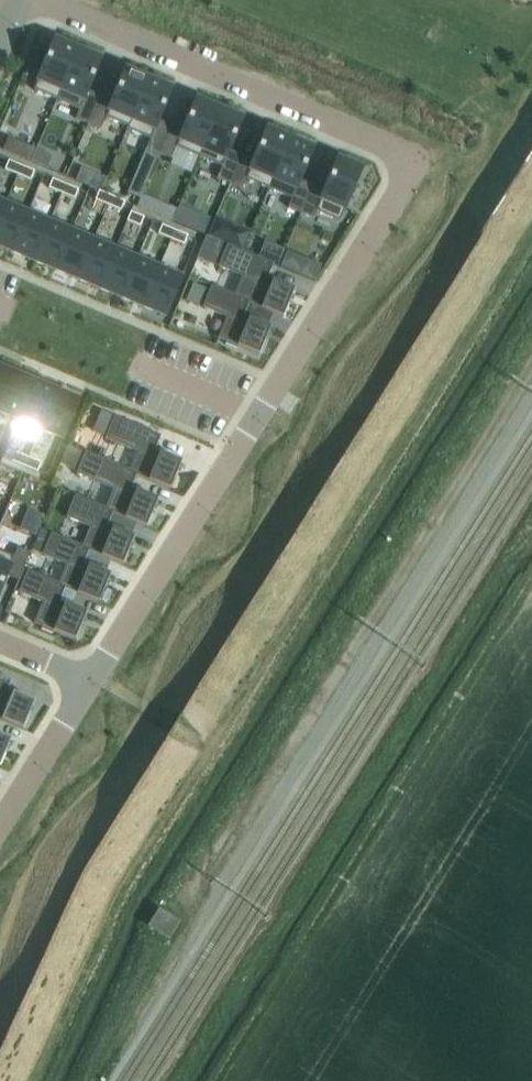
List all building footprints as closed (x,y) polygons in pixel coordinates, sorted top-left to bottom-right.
[(54,40),(33,89),(57,99),(61,89),(60,89),(77,49),(54,40)] [(77,49),(60,89),(61,89),(83,99),(75,118),(88,123),(100,95),(87,90),(100,59),(77,49)] [(100,95),(88,123),(100,128),(105,116),(127,126),(128,126),(148,79),(124,69),(112,100),(100,95)] [(127,126),(126,128),(150,138),(146,147),(159,153),(170,124),(158,119),(171,89),(148,79),(128,126),(127,126)] [(170,124),(159,153),(171,158),(176,146),(199,156),(218,109),(195,99),(182,130),(170,124)] [(218,109),(199,156),(222,165),(217,177),(229,182),(241,154),(229,149),(242,119),(218,109)] [(241,154),(229,182),(242,188),(246,178),(268,188),(289,138),(266,129),(253,159),(241,154)] [(8,136),(2,149),(30,161),(36,148),(8,136)] [(289,138),(268,188),(291,197),(287,207),(300,212),(312,184),(300,179),(312,148),(289,138)] [(312,184),(300,212),(312,217),(315,210),(339,220),(350,194),(353,195),(357,184),(355,183),(361,168),(337,158),(324,189),(312,184)] [(8,159),(4,169),(17,174),(21,165),(8,159)] [(21,165),(17,174),(30,179),(34,170),(21,165)] [(52,178),(48,187),(61,192),(65,183),(52,178)] [(65,183),(61,192),(74,198),(78,189),(65,183)] [(99,190),(95,199),(108,204),(111,195),(99,190)] [(111,195),(108,204),(120,210),(124,200),(111,195)] [(0,214),(0,246),(11,250),(26,213),(4,204),(0,214)] [(130,211),(127,220),(139,225),(143,216),(130,211)] [(26,213),(11,250),(33,260),(48,222),(26,213)] [(48,222),(33,260),(55,269),(70,232),(48,222)] [(161,224),(158,233),(171,238),(175,229),(161,224)] [(175,229),(171,238),(183,244),(187,234),(175,229)] [(70,232),(55,269),(77,278),(92,241),(70,232)] [(206,235),(202,244),(223,253),(227,244),(206,235)] [(92,241),(77,278),(99,287),(114,250),(92,241)] [(223,253),(218,265),(242,276),(234,294),(234,295),(242,298),(242,299),(249,302),(248,303),(273,313),(282,317),(294,289),(267,277),(273,263),(227,244),(223,253)] [(114,250),(99,287),(121,296),(136,259),(114,250)] [(136,259),(121,296),(143,306),(158,269),(136,259)] [(158,269),(143,306),(165,315),(181,278),(158,269)] [(193,283),(186,300),(199,305),(206,288),(193,283)] [(211,285),(202,307),(226,317),(218,337),(226,341),(225,343),(236,348),(237,345),(258,354),(270,326),(267,325),(243,315),(248,303),(249,302),(242,299),(242,298),(234,295),(234,294),(211,285)] [(11,372),(0,368),(0,400),(11,372)] [(0,400),(0,411),(18,419),(33,382),(11,372),(0,400)] [(33,382),(18,419),(40,428),(55,391),(33,382)] [(55,391),(40,428),(62,437),(78,400),(55,391)] [(102,410),(93,431),(105,436),(105,437),(137,451),(130,470),(129,471),(136,474),(169,489),(181,461),(154,449),(160,435),(114,415),(102,410)] [(15,451),(11,460),(24,465),(28,456),(15,451)] [(77,471),(76,473),(114,489),(106,507),(105,508),(112,511),(112,512),(146,526),(157,498),(131,487),(136,474),(129,471),(130,470),(85,451),(77,471)] [(28,456),(24,465),(37,471),(41,462),(28,456)] [(75,494),(66,516),(90,526),(82,545),(82,546),(89,549),(88,550),(122,564),(134,536),(107,525),(112,512),(112,511),(105,508),(106,507),(75,494)] [(51,532),(42,554),(66,564),(58,583),(58,584),(65,587),(64,588),(98,602),(110,574),(83,562),(88,550),(89,549),(82,546),(82,545),(51,532)] [(6,575),(18,580),(30,552),(17,546),(13,556),(0,550),(0,588),(6,575)] [(27,570),(18,591),(42,602),(34,622),(42,626),(41,628),(52,633),(53,630),(74,639),(86,611),(59,600),(64,588),(65,587),(58,584),(58,583),(27,570)] [(22,728),(34,700),(7,689),(11,679),(0,674),(0,719),(22,728)] [(11,736),(0,731),(0,762),(11,736)] [(168,937),(177,922),(159,911),(150,925),(168,937)]
